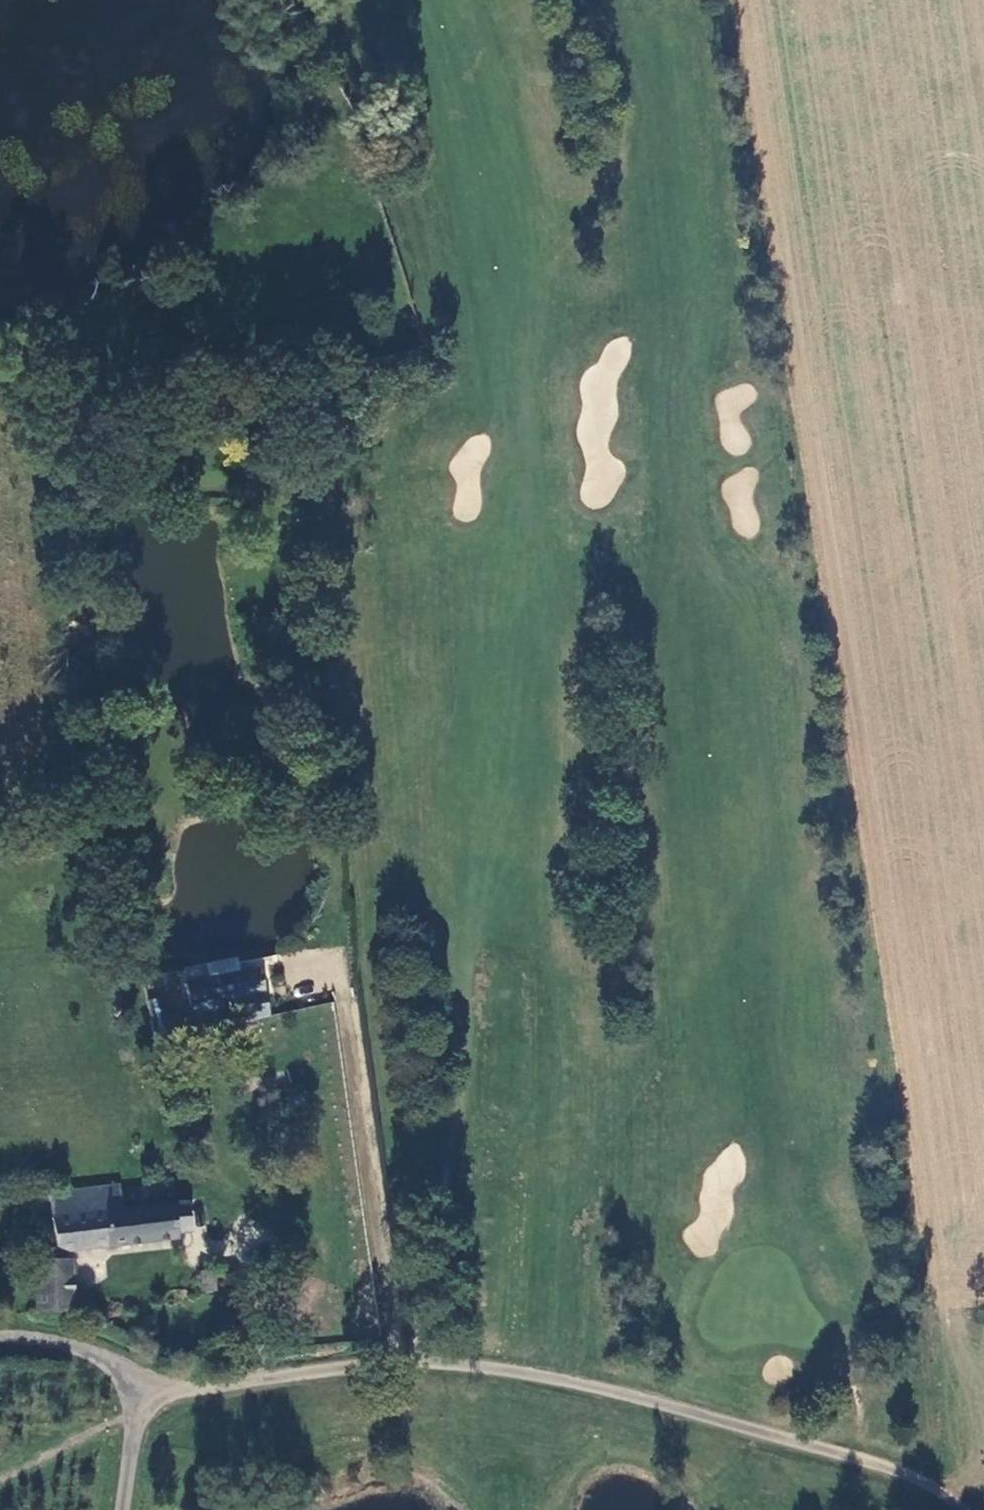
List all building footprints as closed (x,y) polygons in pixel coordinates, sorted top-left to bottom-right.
[(240,960),(208,966),(211,981),(243,975),(240,960)] [(272,1018),(262,971),(243,975),(211,981),(189,986),(195,1015),(217,1011),(215,1002),(232,999),(237,1026),(272,1018)] [(177,1232),(188,1230),(186,1205),(119,1212),(116,1188),(51,1196),(57,1252),(177,1236),(177,1232)] [(70,1263),(57,1262),(37,1262),(36,1314),(70,1314),(70,1263)] [(195,1274),(195,1276),(193,1293),(206,1296),(209,1275),(195,1274)]
